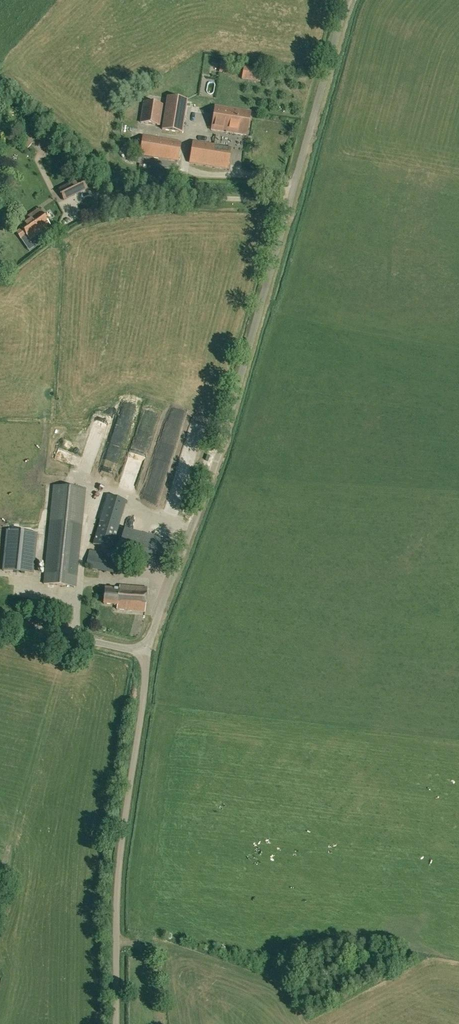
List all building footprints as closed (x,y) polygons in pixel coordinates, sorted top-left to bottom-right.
[(232,75),(233,63),(221,62),(219,73),(232,75)] [(264,80),(265,72),(261,72),(262,69),(244,66),(242,78),(260,81),(260,79),(264,80)] [(187,100),(167,98),(162,130),(182,133),(187,100)] [(141,123),(159,126),(162,105),(143,103),(141,123)] [(247,135),(251,111),(214,105),(211,129),(247,135)] [(46,131),(38,139),(49,150),(57,142),(46,131)] [(180,142),(143,136),(141,155),(175,160),(178,161),(180,142)] [(193,142),(190,163),(228,168),(231,148),(193,142)] [(74,195),(88,188),(82,177),(68,184),(74,195)] [(31,242),(32,241),(34,244),(40,240),(38,237),(51,227),(38,209),(18,223),(21,228),(31,242)] [(68,227),(76,223),(73,218),(65,222),(68,227)] [(171,421),(171,434),(182,435),(182,422),(171,421)] [(53,485),(44,574),(43,583),(75,586),(85,489),(53,485)] [(112,549),(126,500),(107,495),(92,543),(112,549)] [(117,552),(166,567),(173,542),(124,528),(117,552)] [(32,573),(37,533),(7,530),(3,570),(32,573)] [(125,572),(127,563),(120,562),(120,561),(88,554),(85,567),(117,574),(118,570),(125,572)] [(145,612),(147,587),(120,585),(119,589),(105,588),(103,603),(117,605),(117,609),(145,612)]
